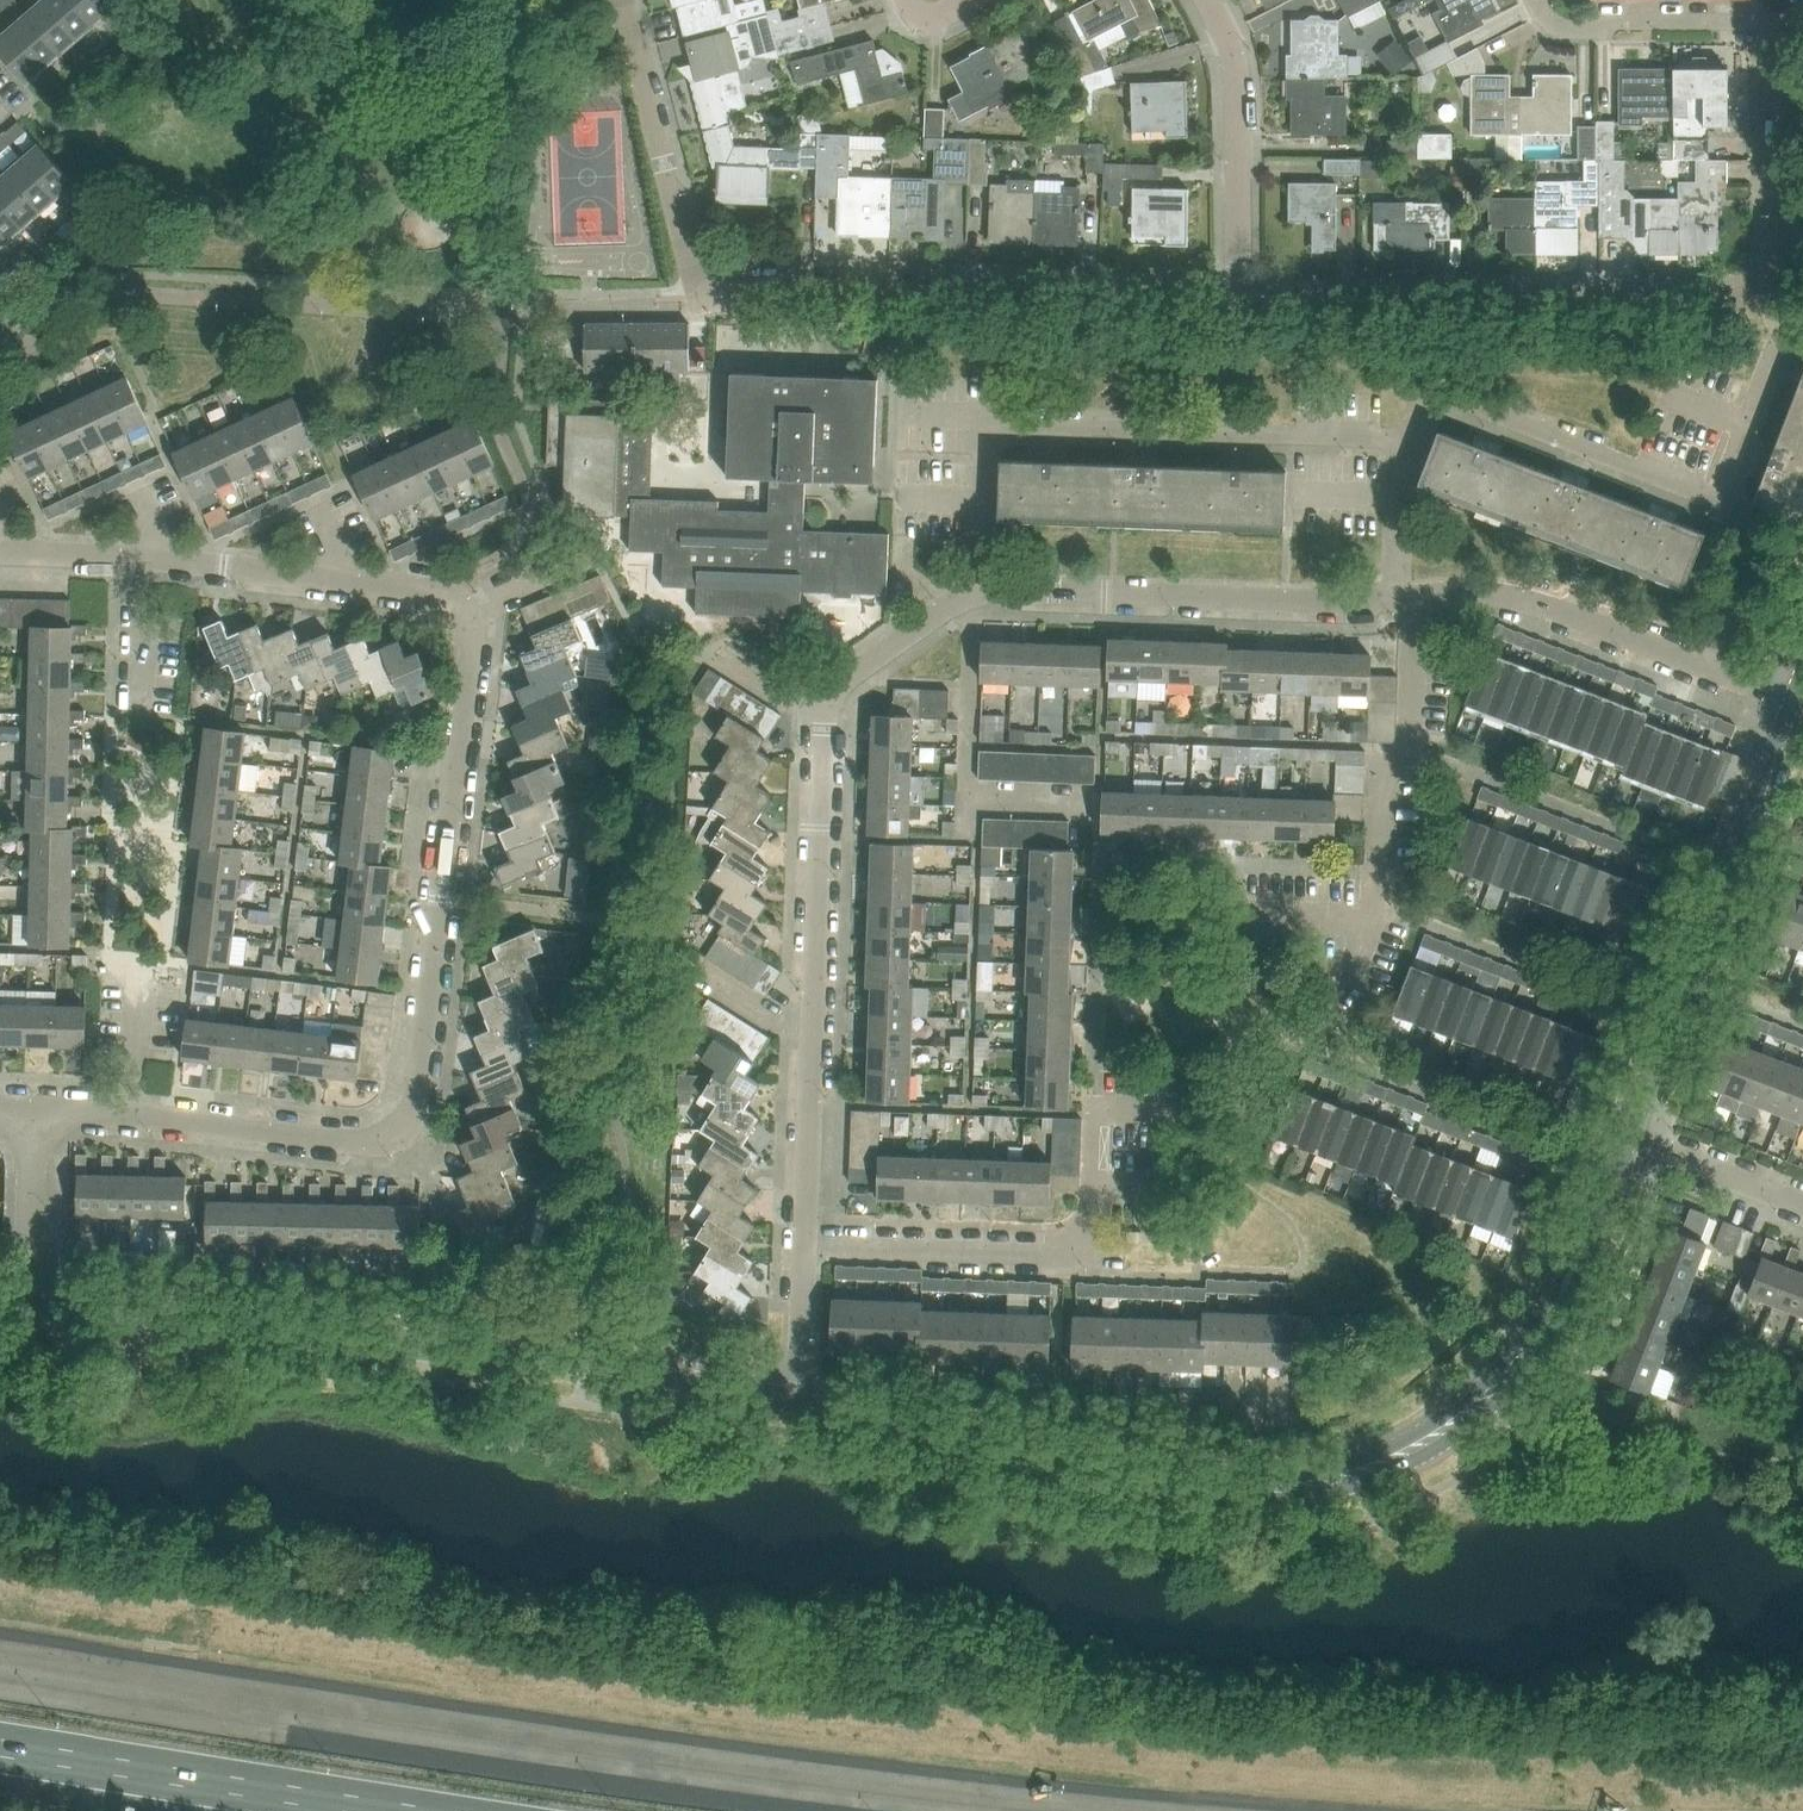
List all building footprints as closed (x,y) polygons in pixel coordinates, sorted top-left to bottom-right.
[(4,9),(14,0),(0,0),(0,5),(4,9)] [(26,14),(60,53),(77,39),(43,0),(42,0),(26,14)] [(77,39),(94,25),(72,0),(43,0),(77,39)] [(94,25),(110,10),(101,0),(72,0),(94,25)] [(110,10),(122,0),(101,0),(110,10)] [(673,7),(678,6),(686,35),(728,25),(768,14),(764,0),(756,0),(733,6),(732,0),(672,0),(673,7)] [(800,8),(832,0),(798,0),(800,8)] [(1140,32),(1163,24),(1150,0),(1095,0),(1076,10),(1076,11),(1078,10),(1092,39),(1069,51),(1081,74),(1110,65),(1100,46),(1120,35),(1115,25),(1121,22),(1129,37),(1140,32)] [(1349,15),(1378,0),(1341,0),(1349,15)] [(1492,0),(1436,0),(1440,8),(1434,11),(1447,35),(1497,10),(1492,0)] [(779,8),(768,10),(775,38),(809,30),(805,15),(782,20),(779,8)] [(26,14),(9,28),(44,68),(60,53),(26,14)] [(688,65),(683,70),(691,79),(693,83),(695,92),(705,130),(729,124),(722,96),(717,74),(738,69),(739,69),(741,69),(743,68),(745,68),(747,66),(749,65),(750,63),(751,61),(751,59),(751,56),(779,58),(768,14),(728,25),(731,38),(690,48),(694,64),(688,65)] [(1293,55),(1288,55),(1288,76),(1323,76),(1350,76),(1350,56),(1338,56),(1338,20),(1293,20),(1293,55)] [(1029,25),(987,46),(1008,83),(1030,72),(1038,87),(1056,78),(1051,68),(1053,67),(1050,63),(1049,64),(1029,25)] [(27,82),(28,81),(44,68),(9,28),(0,37),(0,51),(27,82)] [(812,46),(809,30),(775,38),(779,54),(812,46)] [(1175,30),(1159,35),(1163,47),(1178,41),(1175,30)] [(1458,57),(1448,39),(1415,56),(1424,74),(1448,62),(1458,57)] [(791,60),(797,84),(854,68),(864,105),(909,93),(903,71),(901,63),(883,49),(877,51),(874,42),(852,48),(851,45),(791,60)] [(965,90),(948,98),(950,101),(949,107),(956,120),(988,103),(984,95),(1008,83),(987,46),(951,65),(951,66),(953,66),(965,90)] [(1521,134),(1521,97),(1510,97),(1510,74),(1485,74),(1485,63),(1477,47),(1458,57),(1448,62),(1454,73),(1472,72),(1472,74),(1465,78),(1462,85),(1465,92),(1472,95),(1472,134),(1521,134)] [(1081,74),(1084,80),(1084,119),(1097,119),(1097,92),(1120,86),(1115,69),(1112,70),(1110,65),(1081,74)] [(1673,115),(1675,115),(1675,130),(1706,130),(1706,125),(1728,125),(1728,68),(1674,68),(1674,69),(1673,69),(1673,115)] [(1673,69),(1620,69),(1620,125),(1640,125),(1640,115),(1657,115),(1673,115),(1673,69)] [(1572,134),(1572,74),(1534,74),(1534,97),(1521,97),(1521,134),(1572,134)] [(1323,76),(1288,76),(1288,97),(1293,97),(1293,132),(1346,132),(1346,95),(1323,95),(1323,76)] [(1189,136),(1187,80),(1130,81),(1130,124),(1165,123),(1165,137),(1189,136)] [(944,137),(945,108),(926,108),(925,137),(944,137)] [(1061,141),(1079,142),(1080,111),(1062,111),(1061,141)] [(1596,159),(1600,159),(1626,159),(1626,158),(1615,158),(1615,120),(1596,120),(1596,126),(1596,159)] [(26,130),(18,121),(7,131),(14,140),(26,130)] [(729,124),(705,130),(713,161),(713,166),(721,166),(719,193),(767,195),(768,166),(817,167),(818,132),(818,130),(804,130),(804,149),(735,146),(729,124)] [(1417,126),(1392,126),(1392,139),(1417,139),(1417,134),(1417,126)] [(1584,158),(1584,159),(1596,159),(1596,126),(1578,126),(1578,158),(1584,158)] [(817,167),(816,194),(839,194),(840,176),(844,176),(845,133),(818,132),(817,167)] [(1417,139),(1417,159),(1451,159),(1451,134),(1417,134),(1417,139)] [(2,135),(0,137),(0,153),(10,144),(2,135)] [(944,137),(925,137),(923,137),(923,147),(937,147),(936,163),(936,173),(968,174),(969,138),(944,137)] [(967,183),(988,184),(988,160),(986,160),(986,138),(969,138),(968,174),(967,183)] [(1707,138),(1675,138),(1675,159),(1679,159),(1697,159),(1707,159),(1707,138)] [(1388,159),(1417,159),(1417,139),(1392,139),(1388,139),(1388,159)] [(1103,143),(1079,142),(1061,141),(1054,141),(1054,154),(1088,154),(1088,171),(1104,172),(1105,162),(1103,162),(1103,143)] [(39,144),(23,158),(57,197),(73,183),(74,183),(57,163),(39,143),(39,144)] [(23,158),(6,172),(40,212),(57,197),(23,158)] [(1359,158),(1325,158),(1325,174),(1359,174),(1359,158)] [(1480,158),(1463,158),(1463,189),(1480,189),(1480,158)] [(1600,159),(1596,159),(1584,159),(1584,190),(1599,190),(1600,190),(1600,159)] [(1679,197),(1635,197),(1635,194),(1629,188),(1626,188),(1626,159),(1600,159),(1600,190),(1599,190),(1599,233),(1627,233),(1640,244),(1640,250),(1679,250),(1679,197)] [(1674,159),(1661,159),(1661,171),(1667,176),(1679,176),(1679,159),(1675,159),(1674,159)] [(1727,159),(1707,159),(1697,159),(1697,181),(1679,181),(1679,197),(1679,250),(1719,250),(1719,183),(1727,183),(1727,159)] [(1104,172),(1104,191),(1108,191),(1108,204),(1122,204),(1122,191),(1125,191),(1125,177),(1133,177),(1133,163),(1105,162),(1104,172)] [(0,178),(0,199),(24,226),(40,212),(6,172),(0,178)] [(839,194),(838,234),(891,235),(892,178),(848,176),(844,176),(840,176),(839,194)] [(943,238),(945,180),(892,178),(891,235),(917,235),(917,237),(926,238),(926,237),(943,238)] [(1535,197),(1535,249),(1566,250),(1566,181),(1535,181),(1535,197)] [(1315,249),(1336,249),(1337,182),(1289,182),(1289,221),(1315,221),(1315,249)] [(1033,241),(1035,193),(1007,191),(1007,185),(993,185),(992,203),(990,203),(990,209),(992,209),(991,239),(1033,241)] [(1065,194),(1035,193),(1033,241),(1077,242),(1078,212),(1080,212),(1080,206),(1079,206),(1079,187),(1065,187),(1065,194)] [(1188,245),(1189,188),(1134,187),(1133,216),(1129,216),(1129,221),(1133,221),(1132,236),(1134,237),(1134,226),(1166,227),(1166,245),(1188,245)] [(1489,207),(1489,229),(1506,229),(1506,249),(1535,249),(1535,197),(1479,197),(1479,207),(1489,207)] [(7,241),(24,226),(0,199),(0,233),(7,241)] [(1374,201),(1375,249),(1436,249),(1436,239),(1451,239),(1450,202),(1374,201)] [(690,323),(585,323),(585,370),(611,370),(611,389),(632,389),(632,386),(644,386),(644,389),(681,389),(681,370),(691,370),(690,323)] [(1796,392),(1786,417),(1802,424),(1802,366),(1796,363),(1790,378),(1799,382),(1796,392)] [(550,412),(548,464),(566,464),(566,466),(566,476),(564,514),(570,514),(632,515),(630,550),(673,551),(673,567),(664,567),(663,585),(697,586),(696,612),(801,616),(802,591),(834,592),(834,596),(853,597),(853,592),(887,594),(888,594),(890,532),(881,532),(804,529),(806,479),(874,482),(878,378),(732,372),(732,373),(728,476),(771,477),(770,510),(720,509),(720,500),(652,498),(654,411),(618,410),(618,403),(618,399),(611,399),(562,397),(550,397),(550,402),(550,412)] [(108,385),(129,430),(147,422),(148,421),(143,410),(127,376),(108,385)] [(572,376),(542,376),(542,391),(572,391),(572,376)] [(574,380),(574,395),(583,395),(583,380),(574,380)] [(88,395),(109,440),(129,430),(108,385),(88,395)] [(68,404),(89,449),(109,440),(88,395),(68,404)] [(292,397),(274,405),(295,450),(313,442),(315,441),(294,396),(292,397)] [(48,413),(69,458),(89,449),(68,404),(48,413)] [(274,405),(254,414),(275,460),(295,450),(274,405)] [(28,422),(49,468),(69,458),(48,413),(28,422)] [(254,414),(234,424),(255,469),(275,460),(254,414)] [(1786,417),(1776,443),(1771,455),(1762,451),(1757,466),(1766,470),(1753,503),(1802,522),(1802,424),(1786,417)] [(472,418),(454,427),(475,472),(493,463),(495,463),(476,424),(474,418),(472,418)] [(17,450),(30,477),(49,468),(28,422),(8,432),(14,444),(17,450)] [(234,424),(214,433),(235,478),(255,469),(234,424)] [(454,427),(434,436),(455,481),(475,472),(454,427)] [(1439,430),(1417,486),(1422,488),(1425,482),(1505,513),(1502,519),(1503,519),(1525,463),(1498,453),(1487,448),(1491,439),(1475,434),(1472,443),(1464,440),(1439,430)] [(214,433),(195,442),(216,487),(235,478),(214,433)] [(434,436),(414,445),(435,491),(455,481),(434,436)] [(175,451),(196,497),(216,487),(195,442),(175,451)] [(414,445),(394,455),(415,500),(435,491),(414,445)] [(1001,459),(999,520),(1001,520),(1004,520),(1004,513),(1090,516),(1090,523),(1090,524),(1093,463),(1067,462),(1053,461),(1053,452),(1037,451),(1036,461),(1027,460),(1001,459)] [(394,455),(375,464),(396,509),(415,500),(394,455)] [(1093,463),(1090,524),(1098,524),(1098,517),(1184,520),(1184,527),(1185,527),(1187,467),(1160,465),(1147,465),(1147,455),(1131,455),(1131,464),(1120,464),(1093,463)] [(141,462),(147,473),(160,467),(155,456),(141,462)] [(1187,467),(1185,527),(1192,527),(1193,520),(1279,523),(1279,531),(1284,531),(1286,470),(1255,469),(1241,469),(1242,459),(1225,458),(1225,468),(1217,468),(1187,467)] [(1525,463),(1503,519),(1510,522),(1513,516),(1593,547),(1590,553),(1591,553),(1613,497),(1586,487),(1575,482),(1579,473),(1563,467),(1560,476),(1551,473),(1525,463)] [(396,509),(375,464),(355,473),(376,518),(396,509)] [(127,482),(141,476),(136,465),(122,471),(127,482)] [(108,491),(122,485),(116,474),(103,480),(108,491)] [(308,482),(313,493),(327,487),(321,476),(308,482)] [(88,500),(102,494),(97,483),(83,489),(88,500)] [(293,502),(307,496),(302,485),(288,491),(293,502)] [(69,509),(83,503),(78,492),(64,498),(69,509)] [(274,511),(288,505),(283,494),(269,500),(274,511)] [(488,504),(493,515),(507,508),(502,497),(488,504)] [(1613,497),(1591,553),(1598,556),(1601,549),(1681,580),(1678,587),(1684,589),(1705,532),(1675,521),(1663,516),(1667,507),(1651,501),(1648,510),(1638,507),(1613,497)] [(49,519),(63,512),(58,501),(44,508),(49,519)] [(254,520),(268,514),(263,503),(249,509),(254,520)] [(473,524),(487,517),(482,506),(468,513),(473,524)] [(235,529),(249,523),(244,512),(230,518),(235,529)] [(454,533),(468,526),(463,515),(449,522),(454,533)] [(215,538),(229,532),(224,521),(210,527),(215,538)] [(434,542),(449,535),(444,524),(429,531),(434,542)] [(415,551),(429,545),(424,534),(410,540),(415,551)] [(396,560),(410,554),(404,543),(391,549),(396,560)] [(601,574),(587,580),(598,606),(611,601),(601,574)] [(598,606),(587,580),(574,585),(585,611),(598,606)] [(585,611),(574,585),(561,591),(572,616),(578,614),(585,611)] [(561,591),(548,596),(559,622),(572,616),(561,591)] [(559,622),(548,596),(534,602),(545,628),(559,622)] [(13,597),(0,597),(0,626),(12,626),(13,597)] [(27,627),(27,598),(13,597),(12,626),(27,627)] [(41,626),(42,598),(27,598),(27,627),(33,627),(33,626),(41,626)] [(56,626),(56,598),(42,598),(41,626),(56,626)] [(56,626),(70,627),(70,623),(71,599),(56,598),(56,626)] [(532,634),(545,628),(534,602),(521,607),(532,634)] [(521,653),(529,670),(569,654),(582,648),(584,644),(572,616),(559,622),(545,628),(532,634),(537,646),(521,653)] [(259,670),(242,630),(229,635),(223,618),(204,626),(221,666),(229,663),(236,679),(250,674),(259,670)] [(258,622),(242,630),(259,670),(250,674),(257,690),(271,692),(272,684),(294,674),(277,634),(265,639),(258,622)] [(72,627),(70,627),(56,626),(41,626),(33,626),(33,627),(32,654),(87,656),(87,652),(72,652),(73,633),(87,633),(88,623),(72,623),(72,627)] [(800,644),(812,645),(813,626),(801,625),(800,644)] [(1514,643),(1518,631),(1504,626),(1500,637),(1514,643)] [(294,627),(277,634),(294,674),(300,672),(307,688),(330,678),(313,638),(300,644),(294,627)] [(365,683),(348,643),(336,648),(329,631),(313,638),(330,678),(336,676),(343,692),(365,683)] [(1538,639),(1524,634),(1520,645),(1534,650),(1538,639)] [(364,636),(348,643),(365,683),(371,680),(378,696),(394,689),(395,691),(401,688),(384,647),(371,652),(364,636)] [(1109,678),(1138,679),(1140,639),(1110,638),(1109,678)] [(1169,640),(1140,639),(1138,679),(1167,681),(1169,640)] [(401,706),(436,691),(419,651),(407,657),(400,640),(384,647),(401,688),(395,691),(401,706)] [(1013,641),(984,640),(982,680),(1011,681),(1013,641)] [(1169,640),(1167,681),(1196,682),(1198,641),(1169,640)] [(1042,642),(1013,641),(1011,681),(1041,682),(1042,642)] [(1227,642),(1198,641),(1196,682),(1225,683),(1224,689),(1226,689),(1227,648),(1227,642)] [(1558,647),(1544,641),(1540,653),(1554,658),(1558,647)] [(1042,642),(1041,682),(1070,684),(1071,644),(1042,642)] [(770,644),(765,652),(777,660),(782,652),(770,644)] [(1100,645),(1071,644),(1070,684),(1099,685),(1100,645)] [(1256,649),(1227,648),(1226,689),(1254,690),(1256,649)] [(1284,650),(1256,649),(1254,690),(1283,691),(1284,650)] [(1578,655),(1564,649),(1560,660),(1574,666),(1578,655)] [(1283,691),(1312,692),(1313,651),(1284,650),(1283,691)] [(1342,652),(1313,651),(1312,692),(1340,694),(1342,652)] [(1398,675),(1370,674),(1371,653),(1342,652),(1340,694),(1370,695),(1369,701),(1397,702),(1398,675)] [(31,683),(86,685),(86,681),(72,680),(72,661),(87,662),(87,656),(32,654),(31,683)] [(517,689),(524,706),(565,689),(562,682),(578,675),(569,654),(529,670),(533,682),(517,689)] [(1466,702),(1467,702),(1486,709),(1504,663),(1486,656),(1484,655),(1466,702)] [(611,674),(611,657),(593,657),(593,674),(611,674)] [(1598,662),(1584,657),(1580,668),(1594,674),(1598,662)] [(1504,663),(1486,709),(1507,717),(1525,671),(1504,663)] [(1618,670),(1604,664),(1600,676),(1614,681),(1618,670)] [(710,668),(709,669),(693,692),(704,699),(720,675),(710,668)] [(1525,671),(1507,717),(1527,725),(1545,678),(1525,671)] [(1638,678),(1624,672),(1620,683),(1634,689),(1638,678)] [(732,683),(720,675),(704,699),(717,707),(732,683)] [(1545,678),(1527,725),(1547,733),(1565,686),(1545,678)] [(1654,697),(1655,693),(1658,685),(1644,680),(1640,691),(1654,697)] [(31,712),(85,713),(86,709),(71,709),(71,690),(86,690),(86,685),(31,683),(31,712)] [(717,707),(728,715),(745,690),(732,683),(717,707)] [(572,686),(565,689),(574,710),(579,710),(591,712),(591,711),(586,700),(586,699),(581,701),(578,702),(572,686)] [(1565,686),(1547,733),(1568,741),(1586,694),(1565,686)] [(895,687),(894,716),(913,716),(920,717),(921,688),(895,687)] [(921,688),(920,702),(949,704),(950,690),(950,689),(935,689),(921,688)] [(565,689),(524,706),(529,717),(513,724),(520,741),(561,724),(557,717),(574,710),(565,689)] [(757,698),(745,690),(728,715),(742,723),(757,698)] [(1586,694),(1568,741),(1588,749),(1606,702),(1586,694)] [(1672,713),(1676,701),(1662,696),(1658,707),(1672,713)] [(757,698),(742,723),(754,730),(769,706),(757,698)] [(1397,715),(1397,702),(1369,701),(1369,714),(1397,715)] [(920,702),(920,717),(934,717),(949,718),(949,704),(920,702)] [(1606,702),(1588,749),(1608,756),(1626,710),(1606,702)] [(248,705),(236,703),(234,717),(246,719),(248,705)] [(1696,709),(1682,704),(1678,715),(1692,720),(1696,709)] [(781,713),(769,706),(754,730),(766,738),(782,714),(781,713)] [(291,710),(289,726),(303,728),(305,713),(305,712),(291,710)] [(1626,710),(1608,756),(1627,764),(1643,726),(1647,718),(1626,710)] [(1716,717),(1702,711),(1698,723),(1712,728),(1716,717)] [(30,741),(85,742),(85,738),(70,738),(71,718),(85,719),(85,713),(31,712),(30,741)] [(305,713),(303,728),(318,729),(319,720),(315,714),(305,713)] [(1396,729),(1397,715),(1369,714),(1368,727),(1396,729)] [(759,749),(766,738),(754,730),(742,723),(728,715),(715,736),(730,745),(726,751),(764,775),(774,759),(759,749)] [(913,716),(894,716),(873,715),(872,745),(912,746),(913,716)] [(959,718),(949,718),(948,732),(959,733),(959,718)] [(1718,730),(1732,736),(1736,725),(1722,719),(1718,730)] [(1107,720),(1107,731),(1122,731),(1122,721),(1107,720)] [(1136,732),(1165,733),(1166,722),(1137,721),(1136,732)] [(357,722),(356,735),(373,737),(375,724),(357,722)] [(1195,723),(1166,722),(1165,733),(1194,734),(1195,723)] [(1194,734),(1223,735),(1223,724),(1195,723),(1194,734)] [(508,760),(516,777),(557,760),(553,752),(569,746),(561,724),(520,741),(525,753),(508,760)] [(1223,724),(1223,735),(1237,736),(1252,736),(1252,726),(1237,725),(1223,724)] [(1280,737),(1281,727),(1267,726),(1267,737),(1280,737)] [(1643,726),(1627,764),(1624,772),(1645,780),(1663,733),(1643,726)] [(246,732),(206,727),(203,756),(243,760),(246,732)] [(1295,727),(1281,727),(1280,737),(1294,738),(1295,727)] [(1368,727),(1368,741),(1396,742),(1396,729),(1368,727)] [(1338,739),(1338,729),(1324,728),(1324,739),(1338,739)] [(1338,729),(1338,739),(1351,740),(1352,729),(1338,729)] [(995,730),(981,730),(980,740),(994,741),(995,730)] [(1039,743),(1039,732),(1024,732),(1024,742),(1039,743)] [(1039,743),(1052,744),(1052,733),(1039,732),(1039,743)] [(590,747),(604,748),(605,734),(591,733),(590,747)] [(1664,787),(1682,741),(1663,733),(1645,780),(1664,787)] [(1097,746),(1097,734),(1082,734),(1082,745),(1097,746)] [(291,737),(290,751),(300,753),(302,738),(291,737)] [(311,740),(309,754),(333,757),(335,742),(311,740)] [(1120,751),(1120,741),(1106,740),(1106,751),(1120,751)] [(29,769),(84,771),(84,766),(69,766),(70,747),(85,747),(85,742),(30,741),(29,769)] [(1701,748),(1682,741),(1664,787),(1684,795),(1701,748)] [(1151,752),(1164,753),(1165,742),(1151,742),(1151,752)] [(1179,743),(1165,742),(1164,753),(1178,754),(1179,743)] [(1208,755),(1222,755),(1222,745),(1209,744),(1208,755)] [(352,774),(391,778),(395,750),(355,745),(352,774)] [(872,745),(871,773),(911,775),(912,746),(872,745)] [(1236,745),(1222,745),(1222,755),(1236,756),(1236,745)] [(1266,757),(1280,757),(1280,747),(1266,746),(1266,757)] [(1294,747),(1280,747),(1280,757),(1293,758),(1294,747)] [(1323,759),(1337,760),(1337,749),(1323,748),(1323,759)] [(1734,753),(1726,750),(1723,749),(1721,755),(1701,748),(1684,795),(1706,803),(1711,792),(1727,798),(1740,765),(1731,762),(1734,753)] [(993,779),(994,750),(980,749),(979,778),(993,779)] [(1337,749),(1337,760),(1336,764),(1365,765),(1366,750),(1337,749)] [(1008,779),(1009,751),(994,750),(993,779),(1008,779)] [(757,785),(764,775),(726,751),(714,771),(729,781),(725,786),(762,810),(772,794),(757,785)] [(1022,780),(1024,751),(1009,751),(1008,779),(1022,780)] [(1037,780),(1038,752),(1024,751),(1022,780),(1037,780)] [(1052,781),(1053,753),(1038,752),(1037,780),(1052,781)] [(1066,782),(1067,753),(1053,753),(1052,781),(1066,782)] [(1081,782),(1082,754),(1067,753),(1066,782),(1081,782)] [(1081,782),(1095,783),(1097,754),(1082,754),(1081,782)] [(243,760),(203,756),(200,784),(239,789),(243,760)] [(550,789),(566,782),(557,760),(516,777),(521,788),(504,795),(512,813),(553,796),(550,789)] [(946,776),(957,777),(957,763),(947,762),(946,776)] [(1336,779),(1365,780),(1365,765),(1336,764),(1336,779)] [(13,798),(28,798),(83,799),(83,795),(69,795),(69,776),(84,776),(84,771),(29,769),(14,769),(13,798)] [(870,802),(910,803),(911,775),(871,773),(870,802)] [(388,807),(391,778),(352,774),(348,802),(388,807)] [(946,790),(956,790),(957,777),(946,776),(946,790)] [(1335,792),(1364,793),(1365,780),(1336,779),(1335,792)] [(295,796),(297,782),(286,780),(284,794),(295,796)] [(304,797),(315,798),(317,784),(306,783),(304,797)] [(239,789),(200,784),(196,812),(236,817),(239,789)] [(725,786),(708,813),(724,822),(761,846),(771,830),(756,821),(762,810),(725,786)] [(1498,805),(1503,794),(1488,789),(1484,800),(1498,805)] [(1103,831),(1132,832),(1133,792),(1104,791),(1103,831)] [(1132,832),(1161,833),(1162,793),(1133,792),(1132,832)] [(1306,798),(1305,839),(1334,840),(1335,818),(1363,819),(1364,793),(1335,792),(1335,799),(1306,798)] [(1161,833),(1189,834),(1191,794),(1162,793),(1161,833)] [(283,809),(293,810),(295,796),(284,794),(283,809)] [(1189,834),(1218,835),(1220,795),(1191,794),(1189,834)] [(1218,835),(1247,836),(1249,796),(1220,795),(1218,835)] [(517,823),(500,830),(508,848),(548,831),(544,823),(561,816),(553,796),(512,813),(517,823)] [(1247,836),(1276,838),(1278,797),(1249,796),(1247,836)] [(1523,802),(1509,796),(1504,807),(1518,813),(1523,802)] [(304,797),(303,811),(313,812),(315,798),(304,797)] [(1306,798),(1278,797),(1276,838),(1305,839),(1306,798)] [(28,827),(68,828),(68,804),(83,804),(83,799),(28,798),(28,827)] [(345,831),(384,836),(388,807),(348,802),(345,831)] [(869,831),(909,833),(909,819),(921,820),(922,804),(910,803),(870,802),(869,831)] [(1543,809),(1529,804),(1524,815),(1538,821),(1543,809)] [(236,817),(196,812),(192,843),(204,844),(244,848),(244,847),(233,846),(236,817)] [(1563,817),(1549,812),(1544,823),(1559,828),(1563,817)] [(984,817),(983,838),(983,845),(997,846),(998,818),(984,817)] [(1012,818),(998,818),(997,846),(1011,847),(1012,818)] [(1012,818),(1011,847),(1026,847),(1027,819),(1012,818)] [(1450,864),(1471,872),(1489,825),(1468,818),(1450,864)] [(1041,819),(1027,819),(1026,847),(1033,847),(1040,848),(1041,819)] [(1041,819),(1040,848),(1054,848),(1055,820),(1041,819)] [(1583,825),(1569,819),(1564,831),(1579,836),(1583,825)] [(944,834),(954,835),(955,821),(944,820),(944,834)] [(1070,820),(1055,820),(1054,848),(1068,848),(1069,830),(1070,820)] [(754,856),(761,846),(724,822),(713,838),(711,843),(726,852),(722,858),(759,882),(769,866),(754,856)] [(33,856),(88,857),(88,853),(73,853),(73,834),(88,834),(89,825),(73,824),(73,828),(68,828),(28,827),(28,828),(33,828),(33,856)] [(1509,833),(1489,825),(1471,872),(1491,880),(1509,833)] [(1603,833),(1589,827),(1584,838),(1599,844),(1603,833)] [(700,829),(691,842),(711,843),(713,838),(700,829)] [(381,864),(384,836),(345,831),(341,859),(381,864)] [(557,852),(548,831),(508,848),(512,859),(496,866),(503,884),(516,879),(544,867),(540,859),(557,852)] [(1491,880),(1511,887),(1529,841),(1509,833),(1491,880)] [(1623,840),(1609,835),(1604,846),(1619,851),(1623,840)] [(279,838),(278,852),(288,853),(290,839),(279,838)] [(299,840),(298,854),(308,856),(310,841),(299,840)] [(913,872),(914,843),(873,841),(872,870),(913,872)] [(1549,849),(1529,841),(1511,887),(1531,895),(1549,849)] [(1643,848),(1629,842),(1624,854),(1639,859),(1643,848)] [(244,848),(204,844),(201,872),(240,876),(244,848)] [(577,845),(576,854),(591,856),(593,846),(577,845)] [(1074,849),(1068,848),(1054,848),(1040,848),(1033,847),(1032,876),(1073,877),(1074,849)] [(1531,895),(1552,903),(1570,856),(1549,849),(1531,895)] [(1663,856),(1649,850),(1644,861),(1659,867),(1663,856)] [(286,868),(288,853),(278,852),(276,866),(286,868)] [(306,870),(308,856),(298,854),(296,869),(306,870)] [(32,885),(87,886),(87,882),(72,881),(73,863),(88,863),(88,857),(33,856),(32,885)] [(570,856),(566,895),(583,897),(588,858),(570,856)] [(1590,864),(1570,856),(1552,903),(1572,911),(1590,864)] [(1796,857),(1792,869),(1802,873),(1802,860),(1796,857)] [(724,888),(720,894),(758,918),(768,902),(753,892),(759,882),(722,858),(709,878),(724,888)] [(1664,869),(1679,875),(1683,863),(1669,858),(1664,869)] [(349,889),(389,894),(392,866),(381,864),(341,859),(341,861),(352,862),(349,889)] [(687,863),(687,878),(701,878),(701,863),(687,863)] [(958,864),(958,873),(972,874),(972,864),(958,864)] [(1572,911),(1592,919),(1610,872),(1590,864),(1572,911)] [(982,865),(982,874),(996,874),(996,865),(982,865)] [(913,872),(872,870),(871,899),(912,901),(913,872)] [(240,876),(201,872),(197,902),(237,906),(240,876)] [(1630,880),(1610,872),(1592,919),(1612,926),(1630,880)] [(972,885),(972,874),(958,873),(958,884),(972,885)] [(995,885),(996,874),(982,874),(981,885),(995,885)] [(1032,876),(1031,904),(1071,906),(1073,877),(1032,876)] [(1612,926),(1633,934),(1651,888),(1630,880),(1612,926)] [(1780,939),(1798,892),(1779,885),(1777,884),(1759,931),(1760,931),(1780,939)] [(31,914),(86,916),(86,910),(72,910),(72,891),(87,891),(87,886),(32,885),(31,914)] [(1671,895),(1651,888),(1633,934),(1653,942),(1671,896),(1671,895)] [(385,923),(389,894),(349,889),(345,919),(385,923)] [(1798,892),(1780,939),(1800,947),(1802,940),(1802,894),(1798,892)] [(735,941),(745,947),(756,954),(767,937),(751,928),(758,918),(720,894),(708,914),(725,925),(721,932),(735,941)] [(271,910),(281,911),(283,896),(272,895),(271,910)] [(291,912),(301,913),(303,899),(292,897),(291,912)] [(912,901),(871,899),(870,928),(911,929),(912,901)] [(237,906),(197,902),(193,932),(233,936),(237,906)] [(1070,934),(1071,906),(1031,904),(1030,933),(1070,934)] [(271,910),(269,925),(279,926),(281,911),(271,910)] [(289,927),(299,928),(301,913),(291,912),(289,927)] [(31,943),(71,944),(71,920),(86,920),(86,916),(31,914),(31,943)] [(342,948),(382,952),(385,923),(345,919),(342,948)] [(956,921),(956,931),(970,932),(970,921),(956,921)] [(980,922),(980,931),(994,931),(994,922),(980,922)] [(544,949),(535,927),(534,927),(495,944),(500,957),(484,964),(491,981),(531,964),(528,956),(544,949)] [(911,929),(870,928),(869,957),(910,958),(911,929)] [(970,942),(970,932),(956,931),(956,941),(970,942)] [(993,943),(994,931),(980,931),(979,942),(993,943)] [(233,936),(193,932),(190,959),(230,963),(233,936)] [(719,965),(735,941),(721,932),(706,956),(719,965)] [(1030,933),(1028,961),(1069,963),(1070,934),(1030,933)] [(1442,953),(1446,941),(1432,936),(1428,947),(1442,953)] [(1800,947),(1795,962),(1802,965),(1802,940),(1800,947)] [(719,965),(730,971),(745,947),(735,941),(719,965)] [(1466,949),(1452,944),(1448,955),(1462,960),(1466,949)] [(969,960),(969,946),(939,945),(938,959),(969,960)] [(759,956),(756,954),(745,947),(730,971),(743,980),(759,956)] [(378,981),(382,952),(342,948),(338,977),(378,981)] [(1486,957),(1472,951),(1468,963),(1482,968),(1486,957)] [(29,965),(29,953),(16,952),(15,965),(29,965)] [(43,965),(44,953),(29,953),(29,965),(43,965)] [(274,969),(276,955),(265,953),(264,967),(264,968),(274,969)] [(73,964),(87,965),(88,962),(88,954),(74,954),(73,964)] [(294,971),(296,957),(285,956),(284,970),(294,971)] [(772,964),(759,956),(743,980),(756,988),(772,964)] [(910,958),(869,957),(868,986),(873,986),(913,987),(913,986),(909,986),(910,958)] [(1506,964),(1492,959),(1488,970),(1502,976),(1506,964)] [(1068,992),(1069,963),(1028,961),(1027,991),(1068,992)] [(479,999),(487,1016),(528,1000),(524,992),(541,985),(567,988),(568,976),(535,972),(531,964),(491,981),(496,993),(479,999)] [(781,970),(772,964),(756,988),(766,994),(781,970)] [(1394,1012),(1395,1012),(1414,1019),(1432,973),(1413,966),(1412,965),(1394,1012)] [(1526,972),(1512,967),(1508,978),(1522,983),(1526,972)] [(209,970),(195,969),(194,979),(208,981),(209,970)] [(1452,981),(1432,973),(1414,1019),(1434,1027),(1452,981)] [(237,986),(251,988),(253,976),(238,974),(237,986)] [(1546,980),(1532,974),(1528,986),(1542,991),(1546,980)] [(267,978),(253,976),(251,988),(266,989),(267,978)] [(954,978),(954,989),(968,989),(968,979),(954,978)] [(977,989),(991,990),(992,979),(978,979),(977,989)] [(294,993),(309,995),(310,983),(296,981),(294,993)] [(1452,981),(1434,1027),(1455,1035),(1472,988),(1452,981)] [(1566,987),(1552,982),(1548,993),(1562,999),(1566,987)] [(325,985),(310,983),(309,995),(323,996),(325,985)] [(336,998),(337,987),(328,985),(326,997),(336,998)] [(913,987),(873,986),(872,1014),(912,1016),(913,987)] [(354,988),(352,1000),(366,1002),(368,990),(354,988)] [(1493,996),(1472,988),(1455,1035),(1475,1043),(1493,996)] [(968,999),(968,989),(954,989),(954,998),(968,999)] [(991,1000),(991,990),(977,989),(977,999),(991,1000)] [(27,1044),(56,1045),(57,1005),(58,990),(29,990),(28,1004),(27,1044)] [(366,1002),(366,1004),(395,1007),(396,993),(368,990),(366,1002)] [(1586,995),(1572,990),(1568,1001),(1582,1006),(1586,995)] [(1032,992),(1031,1019),(1072,1021),(1073,992),(1068,992),(1027,991),(1027,992),(1032,992)] [(1493,996),(1475,1043),(1495,1050),(1513,1004),(1493,996)] [(1606,1003),(1592,997),(1588,1009),(1602,1014),(1606,1003)] [(721,1005),(709,998),(693,1023),(705,1031),(721,1005)] [(536,1021),(528,1000),(487,1016),(492,1028),(475,1035),(483,1053),(523,1035),(520,1028),(536,1021)] [(28,1004),(0,1003),(0,1043),(27,1044),(28,1004)] [(393,1022),(395,1007),(366,1004),(364,1018),(393,1022)] [(1533,1012),(1513,1004),(1495,1050),(1515,1058),(1533,1012)] [(86,1045),(87,1005),(57,1005),(56,1045),(86,1045)] [(721,1005),(705,1031),(715,1038),(717,1039),(733,1013),(721,1005)] [(1608,1016),(1622,1022),(1626,1011),(1612,1005),(1608,1016)] [(1748,1025),(1752,1014),(1738,1009),(1734,1020),(1748,1025)] [(1536,1066),(1553,1019),(1533,1012),(1515,1058),(1536,1066)] [(729,1046),(745,1021),(733,1013),(717,1039),(729,1046)] [(912,1016),(872,1014),(871,1043),(911,1045),(912,1016)] [(1772,1022),(1758,1016),(1754,1028),(1768,1033),(1772,1022)] [(184,1057),(213,1061),(218,1021),(189,1018),(184,1057)] [(364,1018),(363,1033),(391,1036),(393,1022),(364,1018)] [(1071,1050),(1072,1021),(1031,1019),(1030,1048),(1071,1050)] [(1574,1027),(1553,1019),(1536,1066),(1556,1074),(1574,1027)] [(213,1061),(242,1064),(247,1025),(218,1021),(213,1061)] [(741,1054),(757,1028),(745,1021),(729,1046),(741,1054)] [(1793,1030),(1778,1024),(1774,1035),(1788,1041),(1793,1030)] [(242,1064),(271,1068),(275,1028),(247,1025),(242,1064)] [(1576,1082),(1594,1035),(1574,1027),(1556,1074),(1576,1082)] [(271,1068),(299,1071),(304,1032),(275,1028),(271,1068)] [(753,1061),(769,1036),(757,1028),(741,1054),(753,1061)] [(299,1071),(328,1075),(333,1035),(304,1032),(299,1071)] [(1798,1032),(1794,1043),(1802,1046),(1802,1034),(1798,1032)] [(363,1033),(362,1039),(361,1047),(389,1050),(391,1036),(363,1033)] [(357,1075),(359,1061),(361,1047),(362,1039),(333,1035),(328,1075),(357,1079),(357,1075)] [(532,1056),(523,1035),(483,1053),(487,1063),(471,1070),(479,1088),(519,1071),(516,1063),(532,1056)] [(966,1047),(966,1036),(952,1035),(952,1046),(966,1047)] [(1614,1043),(1594,1035),(1576,1082),(1596,1089),(1614,1043)] [(1739,1043),(1721,1036),(1719,1035),(1718,1039),(1714,1049),(1701,1082),(1702,1082),(1721,1090),(1739,1043)] [(976,1036),(975,1046),(989,1047),(990,1037),(976,1036)] [(714,1074),(751,1097),(761,1081),(746,1072),(753,1061),(741,1054),(729,1046),(717,1039),(715,1038),(703,1058),(718,1067),(714,1074)] [(911,1045),(871,1043),(869,1072),(910,1073),(911,1045)] [(1741,1097),(1759,1051),(1739,1043),(1721,1090),(1741,1097)] [(965,1056),(966,1047),(952,1046),(951,1055),(965,1056)] [(989,1057),(989,1047),(975,1046),(975,1056),(989,1057)] [(361,1047),(359,1061),(388,1064),(389,1050),(361,1047)] [(567,1049),(553,1047),(551,1057),(565,1060),(567,1049)] [(1029,1077),(1070,1079),(1071,1050),(1030,1048),(1029,1077)] [(1780,1059),(1759,1051),(1741,1097),(1762,1105),(1780,1059)] [(1324,1076),(1328,1064),(1314,1059),(1310,1070),(1324,1076)] [(1782,1113),(1800,1066),(1780,1059),(1762,1105),(1782,1113)] [(567,1062),(554,1060),(551,1075),(564,1077),(567,1062)] [(388,1064),(359,1061),(357,1075),(386,1078),(388,1064)] [(1800,1066),(1782,1113),(1802,1121),(1802,1118),(1802,1068),(1800,1066)] [(1348,1072),(1334,1067),(1330,1078),(1344,1083),(1348,1072)] [(467,1106),(474,1124),(515,1107),(511,1099),(528,1092),(519,1071),(479,1088),(483,1099),(467,1106)] [(910,1073),(869,1072),(868,1100),(909,1102),(910,1073)] [(680,1073),(680,1091),(703,1092),(714,1074),(680,1073)] [(698,1099),(713,1109),(750,1132),(760,1116),(745,1107),(751,1097),(714,1074),(703,1092),(698,1099)] [(1368,1080),(1354,1074),(1350,1086),(1364,1091),(1368,1080)] [(1068,1108),(1070,1079),(1029,1077),(1028,1106),(1068,1108)] [(1388,1087),(1374,1082),(1370,1093),(1384,1099),(1388,1087)] [(1276,1135),(1277,1135),(1296,1143),(1314,1096),(1296,1089),(1294,1088),(1276,1135)] [(1408,1095),(1394,1090),(1390,1101),(1404,1106),(1408,1095)] [(683,1093),(682,1104),(693,1104),(694,1093),(683,1093)] [(964,1104),(964,1093),(950,1093),(950,1103),(964,1104)] [(973,1104),(987,1105),(988,1094),(974,1094),(973,1104)] [(1335,1104),(1314,1096),(1296,1143),(1317,1150),(1335,1104)] [(1424,1114),(1425,1111),(1428,1103),(1414,1097),(1410,1109),(1424,1114)] [(1335,1104),(1317,1150),(1337,1158),(1355,1112),(1335,1104)] [(524,1127),(515,1107),(474,1124),(479,1134),(462,1141),(470,1159),(511,1143),(507,1134),(524,1127)] [(711,1145),(748,1169),(758,1152),(743,1143),(750,1132),(713,1109),(700,1129),(715,1138),(711,1145)] [(852,1109),(852,1125),(880,1126),(891,1126),(891,1111),(852,1109)] [(939,1112),(929,1112),(928,1127),(938,1127),(939,1112)] [(949,1113),(939,1112),(938,1127),(948,1127),(949,1113)] [(1375,1119),(1355,1112),(1337,1158),(1358,1166),(1375,1119)] [(1442,1130),(1446,1119),(1432,1113),(1428,1125),(1442,1130)] [(996,1115),(986,1114),(985,1129),(996,1129),(996,1115)] [(996,1115),(996,1129),(1006,1130),(1006,1115),(996,1115)] [(1044,1116),(1043,1131),(1053,1131),(1082,1133),(1083,1118),(1044,1116)] [(1375,1119),(1358,1166),(1378,1174),(1396,1127),(1375,1119)] [(1466,1127),(1452,1121),(1448,1132),(1462,1138),(1466,1127)] [(851,1138),(880,1139),(880,1126),(852,1125),(851,1138)] [(1416,1135),(1396,1127),(1378,1174),(1397,1181),(1394,1189),(1395,1190),(1413,1143),(1416,1135)] [(531,1136),(557,1140),(558,1132),(532,1128),(531,1136)] [(1486,1134),(1472,1129),(1468,1140),(1482,1146),(1486,1134)] [(1082,1133),(1053,1131),(1053,1145),(1081,1146),(1082,1133)] [(1506,1142),(1492,1137),(1488,1148),(1502,1153),(1506,1142)] [(851,1153),(879,1154),(880,1139),(851,1138),(851,1153)] [(458,1176),(466,1194),(506,1177),(503,1169),(519,1163),(511,1143),(470,1159),(475,1169),(458,1176)] [(1395,1190),(1415,1197),(1433,1151),(1413,1143),(1395,1190)] [(1526,1150),(1512,1144),(1508,1155),(1522,1161),(1526,1150)] [(710,1180),(747,1204),(757,1188),(742,1178),(748,1169),(711,1145),(699,1165),(714,1174),(710,1180)] [(1081,1146),(1053,1145),(1052,1159),(1081,1160),(1081,1146)] [(1454,1159),(1433,1151),(1415,1197),(1436,1205),(1454,1159)] [(1528,1163),(1542,1169),(1546,1157),(1532,1152),(1528,1163)] [(77,1153),(77,1175),(79,1175),(79,1213),(105,1214),(106,1174),(103,1174),(87,1174),(87,1153),(77,1153)] [(851,1153),(850,1167),(878,1169),(879,1155),(879,1154),(851,1153)] [(104,1154),(103,1174),(106,1174),(105,1214),(132,1214),(133,1175),(129,1175),(113,1174),(113,1154),(107,1154),(104,1154)] [(673,1154),(673,1163),(686,1163),(686,1154),(673,1154)] [(130,1155),(129,1175),(133,1175),(132,1214),(159,1215),(160,1175),(156,1175),(139,1175),(140,1155),(134,1155),(130,1155)] [(156,1155),(156,1175),(160,1175),(159,1215),(186,1216),(187,1176),(165,1176),(166,1155),(160,1155),(156,1155)] [(908,1156),(879,1155),(878,1169),(878,1181),(878,1196),(906,1197),(908,1156)] [(906,1197),(935,1198),(937,1157),(908,1156),(906,1197)] [(935,1198),(964,1199),(966,1159),(937,1157),(935,1198)] [(964,1199),(993,1200),(994,1160),(966,1159),(964,1199)] [(1052,1159),(1052,1162),(1052,1174),(1080,1175),(1081,1160),(1052,1159)] [(1454,1159),(1436,1205),(1456,1213),(1474,1166),(1454,1159)] [(1022,1201),(1023,1161),(994,1160),(993,1200),(1022,1201)] [(1051,1188),(1052,1174),(1052,1162),(1023,1161),(1022,1201),(1051,1202),(1051,1188)] [(1494,1174),(1474,1166),(1456,1213),(1476,1221),(1494,1174)] [(850,1181),(878,1181),(878,1169),(850,1167),(850,1181)] [(689,1169),(676,1169),(676,1182),(689,1182),(689,1169)] [(1080,1189),(1080,1175),(1052,1174),(1051,1188),(1080,1189)] [(1494,1174),(1476,1221),(1496,1228),(1514,1182),(1494,1174)] [(515,1198),(506,1177),(466,1194),(470,1205),(454,1212),(462,1230),(473,1236),(501,1240),(503,1226),(497,1225),(493,1217),(513,1208),(516,1206),(516,1202),(514,1198),(515,1198)] [(206,1180),(206,1201),(208,1201),(208,1240),(234,1241),(235,1201),(232,1201),(216,1201),(216,1180),(206,1180)] [(712,1210),(708,1217),(745,1240),(756,1224),(740,1214),(747,1204),(710,1180),(697,1201),(712,1210)] [(233,1181),(232,1201),(235,1201),(234,1241),(261,1241),(261,1202),(258,1201),(242,1201),(242,1181),(235,1181),(233,1181)] [(259,1181),(258,1201),(261,1202),(261,1241),(287,1242),(288,1202),(284,1202),(268,1202),(269,1181),(262,1181),(259,1181)] [(285,1182),(284,1202),(288,1202),(287,1242),(313,1242),(314,1203),(310,1203),(294,1202),(295,1182),(288,1182),(285,1182)] [(1534,1190),(1514,1182),(1496,1228),(1516,1236),(1534,1190)] [(311,1183),(310,1203),(314,1203),(313,1242),(312,1274),(329,1275),(330,1243),(340,1243),(341,1203),(337,1203),(320,1203),(321,1183),(314,1183),(311,1183)] [(337,1183),(337,1203),(341,1203),(340,1243),(366,1244),(367,1204),(363,1204),(347,1203),(347,1183),(341,1183),(337,1183)] [(363,1184),(363,1204),(367,1204),(366,1244),(393,1244),(394,1205),(389,1204),(373,1204),(373,1184),(368,1184),(363,1184)] [(390,1184),(389,1204),(394,1205),(393,1244),(418,1245),(419,1245),(420,1205),(399,1205),(399,1185),(394,1184),(390,1184)] [(549,1203),(551,1189),(536,1188),(535,1201),(549,1203)] [(533,1244),(549,1246),(555,1206),(539,1204),(533,1244)] [(1641,1245),(1639,1250),(1658,1257),(1660,1253),(1697,1267),(1706,1242),(1701,1240),(1711,1214),(1707,1213),(1691,1207),(1685,1221),(1669,1215),(1664,1227),(1669,1229),(1662,1248),(1643,1241),(1641,1245)] [(712,1246),(708,1252),(744,1276),(754,1259),(739,1250),(745,1240),(708,1217),(696,1236),(712,1246)] [(672,1219),(671,1235),(686,1236),(687,1219),(672,1219)] [(1724,1220),(1714,1245),(1732,1252),(1742,1226),(1724,1220)] [(1742,1226),(1732,1252),(1745,1257),(1755,1232),(1742,1226)] [(673,1236),(673,1250),(684,1251),(684,1236),(673,1236)] [(1750,1287),(1748,1293),(1773,1303),(1787,1266),(1785,1265),(1769,1259),(1777,1240),(1767,1237),(1767,1236),(1759,1256),(1762,1257),(1760,1263),(1750,1287)] [(1773,1303),(1798,1312),(1802,1298),(1802,1272),(1794,1268),(1801,1249),(1794,1247),(1792,1246),(1785,1265),(1787,1266),(1773,1303)] [(131,1251),(131,1252),(131,1265),(158,1268),(158,1252),(131,1251)] [(744,1276),(708,1252),(688,1283),(704,1294),(707,1289),(727,1302),(742,1312),(753,1295),(738,1286),(744,1276)] [(181,1270),(196,1271),(196,1254),(182,1253),(181,1270)] [(1631,1270),(1630,1274),(1649,1282),(1650,1278),(1687,1292),(1697,1267),(1660,1253),(1658,1257),(1652,1272),(1633,1265),(1631,1270)] [(858,1278),(858,1266),(843,1265),(843,1277),(858,1278)] [(880,1267),(864,1266),(864,1278),(879,1279),(880,1267)] [(901,1267),(886,1267),(885,1279),(901,1279),(901,1267)] [(922,1277),(922,1271),(923,1268),(922,1268),(907,1268),(907,1280),(922,1280),(922,1277)] [(944,1290),(945,1278),(929,1277),(929,1289),(944,1290)] [(966,1278),(951,1278),(950,1290),(966,1291),(966,1278)] [(1622,1295),(1620,1299),(1639,1306),(1641,1302),(1678,1317),(1687,1292),(1650,1278),(1649,1282),(1643,1297),(1624,1289),(1622,1295)] [(987,1279),(972,1279),(972,1291),(987,1291),(987,1279)] [(1009,1280),(994,1279),(993,1291),(1008,1292),(1009,1280)] [(1229,1291),(1229,1279),(1214,1279),(1214,1291),(1229,1291)] [(1030,1281),(1015,1280),(1015,1292),(1030,1293),(1030,1281)] [(1251,1280),(1235,1280),(1235,1292),(1250,1292),(1251,1280)] [(1272,1281),(1257,1280),(1256,1292),(1272,1293),(1272,1281)] [(1051,1294),(1052,1282),(1037,1281),(1036,1293),(1051,1294)] [(1278,1293),(1293,1294),(1294,1282),(1287,1281),(1278,1281),(1278,1293)] [(1737,1282),(1727,1308),(1741,1313),(1748,1293),(1750,1287),(1737,1282)] [(1099,1295),(1099,1283),(1084,1283),(1084,1295),(1099,1295)] [(1121,1284),(1106,1283),(1105,1295),(1120,1296),(1121,1284)] [(1142,1285),(1127,1284),(1127,1296),(1142,1297),(1142,1285)] [(1164,1285),(1148,1285),(1148,1297),(1163,1298),(1164,1285)] [(1185,1286),(1170,1286),(1169,1298),(1185,1298),(1185,1286)] [(1207,1287),(1191,1287),(1191,1299),(1207,1299),(1207,1287)] [(854,1348),(856,1299),(835,1298),(834,1298),(832,1347),(833,1348),(854,1348)] [(876,1349),(878,1299),(856,1299),(854,1348),(876,1349)] [(898,1350),(900,1300),(878,1299),(876,1349),(898,1350)] [(918,1350),(921,1309),(922,1301),(900,1300),(898,1350),(918,1350)] [(727,1302),(719,1315),(739,1318),(742,1312),(727,1302)] [(1612,1320),(1611,1323),(1630,1330),(1631,1327),(1668,1342),(1678,1317),(1641,1302),(1639,1306),(1633,1321),(1615,1314),(1612,1320)] [(941,1360),(943,1310),(921,1309),(918,1350),(918,1359),(941,1360)] [(963,1361),(965,1311),(943,1310),(941,1360),(963,1361)] [(984,1361),(986,1312),(965,1311),(963,1361),(984,1361)] [(1204,1319),(1204,1361),(1225,1361),(1227,1311),(1205,1311),(1204,1319)] [(1249,1312),(1227,1311),(1225,1361),(1247,1362),(1249,1312)] [(1006,1362),(1008,1312),(986,1312),(984,1361),(1006,1362)] [(1028,1363),(1029,1313),(1008,1312),(1006,1362),(1028,1363)] [(1249,1312),(1247,1362),(1269,1363),(1271,1313),(1249,1312)] [(1051,1314),(1029,1313),(1028,1363),(1049,1364),(1051,1314)] [(1293,1314),(1271,1313),(1269,1363),(1291,1364),(1291,1350),(1293,1315),(1293,1314)] [(1095,1365),(1096,1315),(1076,1315),(1075,1315),(1073,1364),(1095,1365)] [(1118,1316),(1096,1315),(1095,1365),(1116,1366),(1118,1316)] [(1311,1315),(1293,1315),(1291,1350),(1309,1351),(1310,1351),(1311,1315)] [(1138,1367),(1139,1317),(1118,1316),(1116,1366),(1138,1367)] [(1161,1318),(1139,1317),(1138,1367),(1159,1368),(1161,1318)] [(1161,1318),(1159,1368),(1181,1368),(1183,1318),(1161,1318)] [(1204,1369),(1204,1361),(1204,1319),(1183,1318),(1181,1368),(1204,1369)] [(1603,1345),(1602,1348),(1620,1355),(1621,1352),(1659,1366),(1668,1342),(1631,1327),(1630,1330),(1624,1346),(1605,1338),(1603,1345)] [(1596,1363),(1592,1372),(1612,1380),(1613,1377),(1649,1391),(1650,1390),(1659,1366),(1621,1352),(1620,1355),(1615,1370),(1596,1363)] [(1202,1421),(1202,1424),(1202,1436),(1218,1436),(1219,1422),(1202,1421)] [(1179,1434),(1190,1435),(1191,1423),(1179,1422),(1179,1434)]
